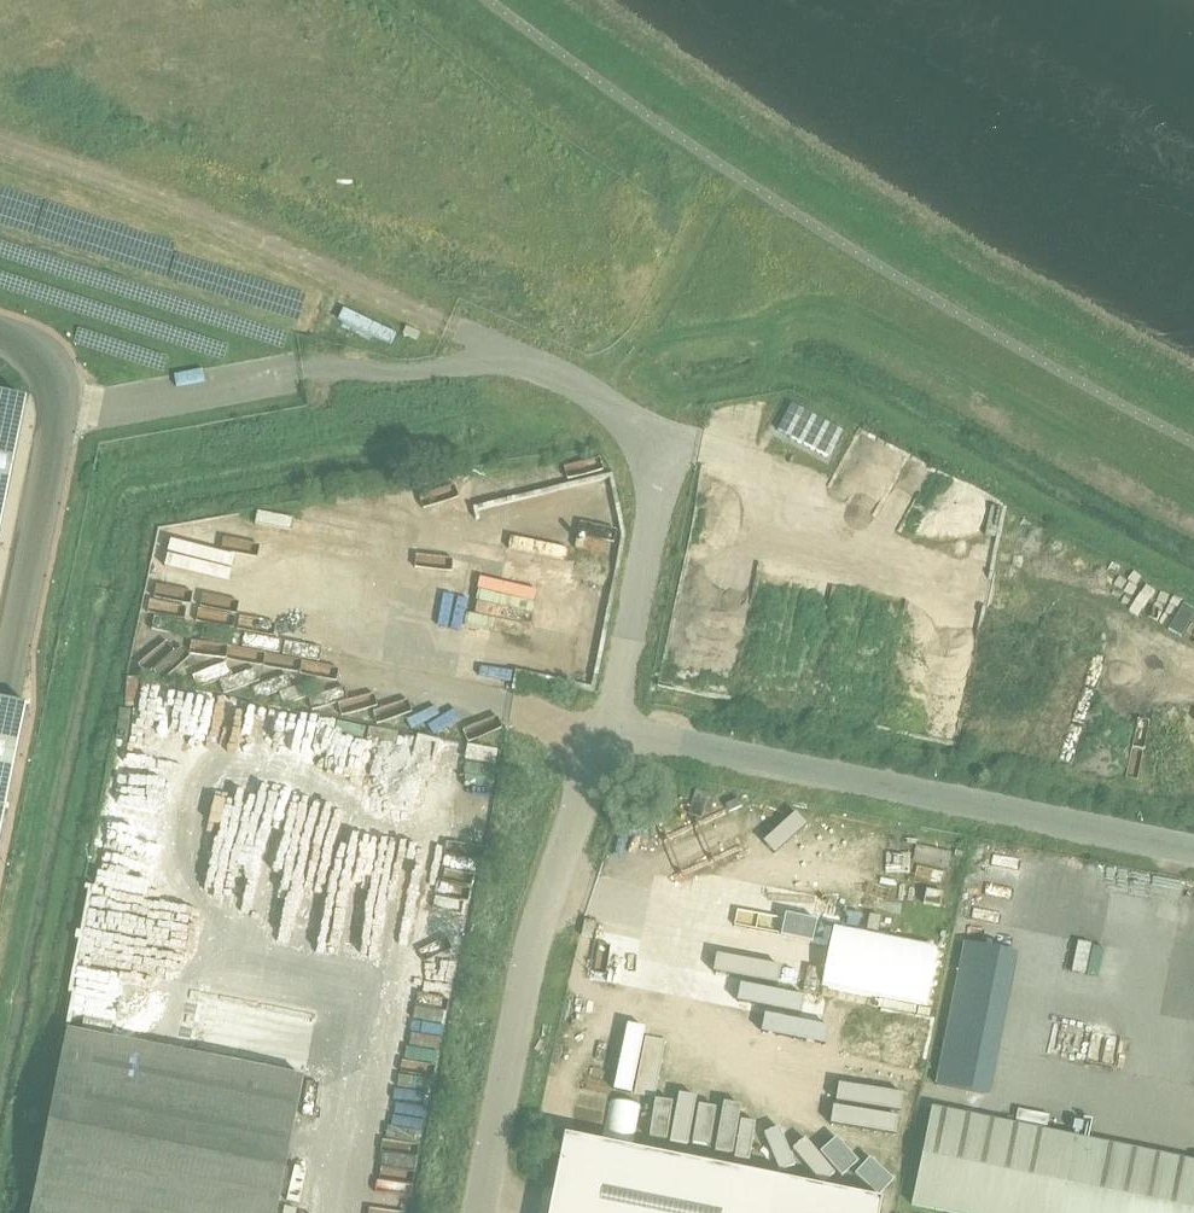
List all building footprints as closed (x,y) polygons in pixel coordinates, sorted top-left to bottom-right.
[(26,397),(0,392),(0,529),(26,397)] [(842,432),(791,404),(777,430),(829,457),(842,432)] [(492,491),(526,486),(524,475),(490,479),(492,491)] [(522,486),(481,496),(486,514),(526,504),(522,486)] [(697,488),(694,513),(734,518),(737,493),(697,488)] [(587,536),(587,511),(551,512),(551,537),(587,536)] [(250,544),(262,538),(252,517),(240,522),(250,544)] [(547,517),(518,521),(521,536),(549,532),(547,517)] [(228,527),(237,552),(249,547),(239,522),(228,527)] [(255,587),(243,566),(255,560),(250,550),(239,556),(221,524),(176,548),(191,575),(212,564),(214,568),(227,561),(228,564),(220,569),(236,598),(255,587)] [(487,578),(519,571),(513,542),(481,549),(487,578)] [(258,572),(337,581),(339,561),(260,552),(258,572)] [(617,558),(599,557),(590,681),(608,683),(617,558)] [(415,595),(455,601),(458,581),(451,580),(449,592),(417,587),(415,595)] [(237,648),(243,614),(194,606),(197,589),(157,582),(153,607),(154,607),(149,633),(237,648)] [(270,643),(270,639),(244,635),(242,648),(281,655),(282,645),(270,643)] [(928,664),(928,645),(901,646),(902,664),(928,664)] [(265,651),(245,656),(248,668),(268,662),(265,651)] [(137,675),(206,690),(210,671),(185,665),(184,668),(140,659),(137,675)] [(484,674),(482,683),(518,691),(520,682),(484,674)] [(407,697),(386,701),(384,689),(347,697),(353,720),(409,707),(407,697)] [(25,701),(0,696),(0,829),(25,701)] [(447,736),(451,717),(423,710),(419,730),(447,736)] [(1015,950),(961,939),(933,1078),(987,1089),(1015,950)] [(31,1212),(277,1212),(304,1078),(67,1031),(31,1212)] [(915,1193),(996,1212),(1193,1212),(1193,1159),(938,1097),(915,1193)] [(881,1200),(567,1136),(551,1212),(878,1212),(881,1200)]
